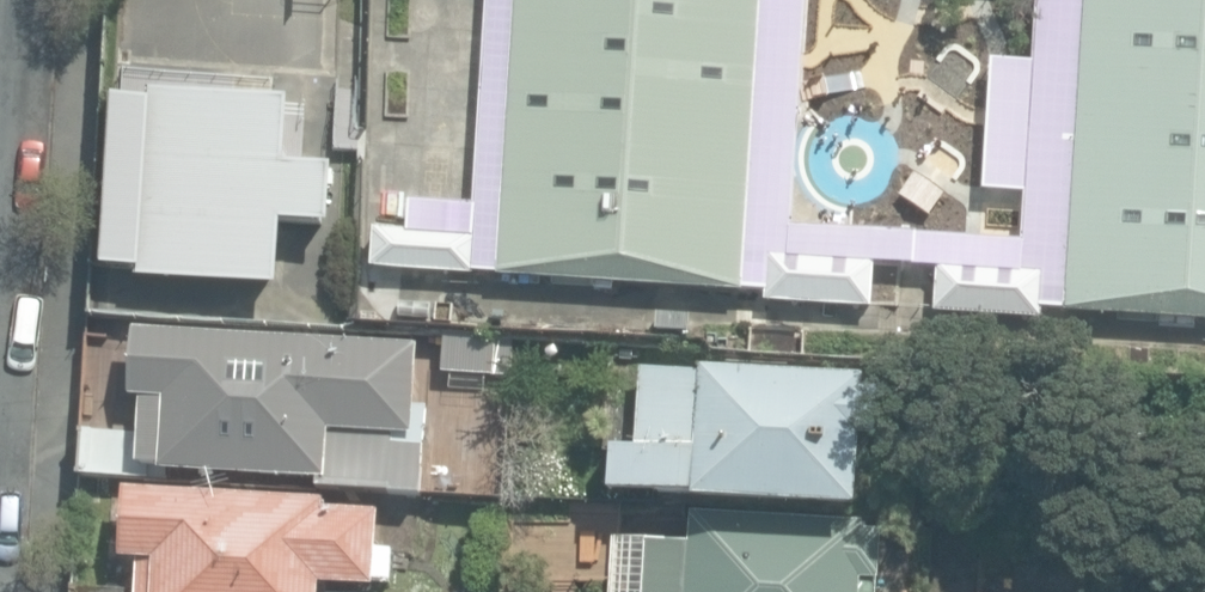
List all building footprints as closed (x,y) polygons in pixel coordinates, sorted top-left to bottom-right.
[(745,289),(764,0),(518,0),(500,272),(745,289)] [(1204,318),(1204,0),(1090,0),(1071,310),(1204,318)] [(113,56),(100,256),(276,268),(280,214),(319,217),(324,156),(296,155),(300,99),(269,97),(271,67),(113,56)] [(377,265),(476,271),(479,235),(380,228),(377,265)] [(769,299),(875,305),(878,260),(772,254),(769,299)] [(938,310),(1044,316),(1047,271),(941,265),(938,310)] [(155,397),(152,434),(151,465),(323,476),(322,486),(424,492),(429,406),(418,405),(421,345),(420,345),(138,327),(134,396),(155,397)] [(444,370),(496,373),(498,335),(446,333),(444,370)] [(696,501),(857,509),(861,437),(878,438),(881,386),(866,385),(867,374),(702,365),(702,371),(644,368),(640,447),(612,446),(610,492),(696,496),(696,501)] [(151,465),(152,434),(85,430),(82,473),(150,477),(151,465)] [(471,454),(433,451),(429,494),(467,497),(471,454)] [(324,580),(396,584),(398,544),(379,543),(381,512),(325,508),(326,500),(129,488),(125,556),(142,558),(140,590),(140,591),(323,591),(324,580)] [(885,532),(866,530),(866,525),(695,515),(693,545),(617,541),(614,591),(881,591),(885,532)]
